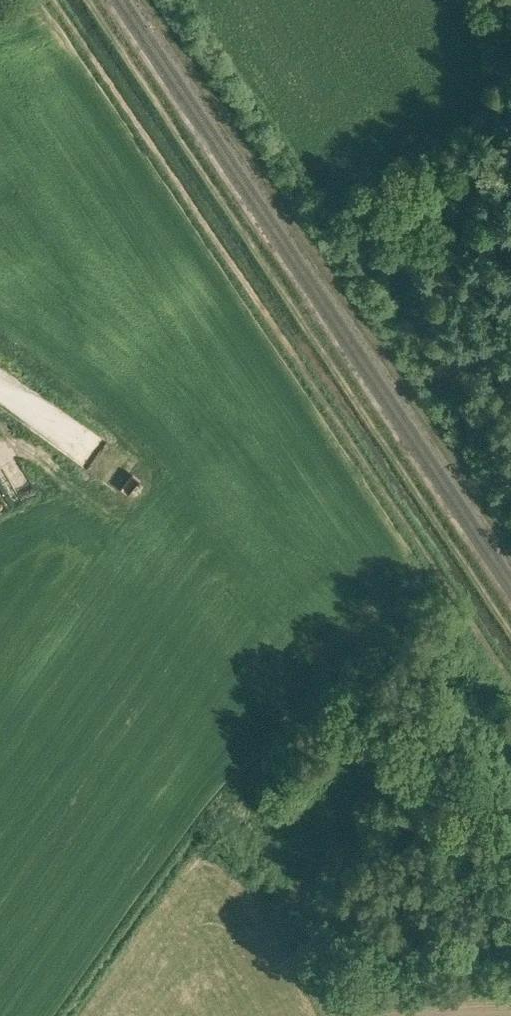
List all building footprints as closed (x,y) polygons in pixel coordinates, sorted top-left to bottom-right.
[(18,492),(2,449),(0,450),(0,491),(3,498),(18,492)]
